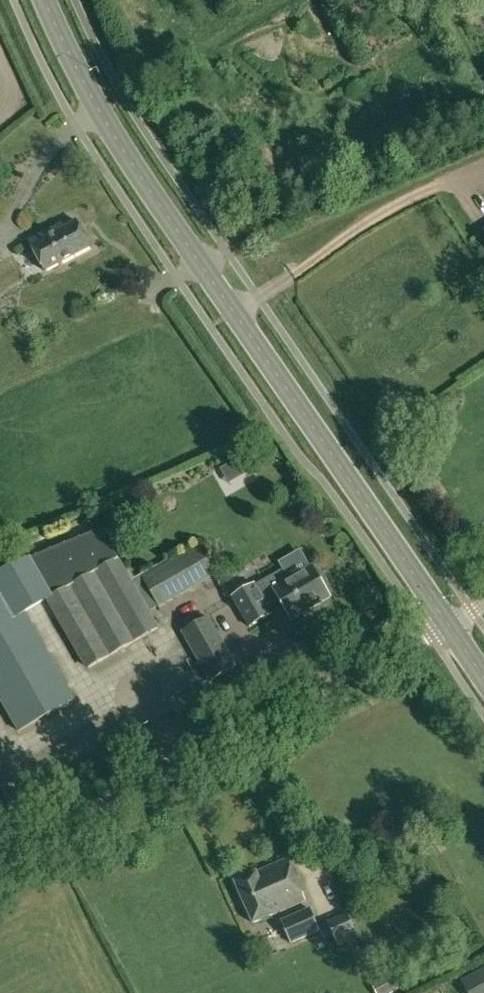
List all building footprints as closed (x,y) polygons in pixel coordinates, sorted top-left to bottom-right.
[(29,242),(44,271),(91,246),(77,219),(64,226),(63,224),(29,242)] [(18,731),(67,703),(67,702),(74,698),(65,680),(27,613),(47,600),(86,670),(159,627),(150,612),(133,582),(119,558),(118,558),(102,529),(31,557),(31,556),(0,573),(0,700),(18,731)] [(141,577),(159,607),(217,574),(200,544),(141,577)] [(232,597),(249,626),(272,613),(267,604),(278,598),(291,620),(331,597),(312,565),(289,579),(283,569),(256,585),(256,583),(232,597)] [(141,577),(133,582),(150,612),(159,607),(141,577)] [(181,631),(210,682),(237,666),(208,615),(181,631)] [(235,881),(253,922),(306,900),(288,858),(235,881)] [(281,919),(291,942),(319,930),(310,907),(281,919)] [(465,927),(457,914),(449,919),(460,936),(465,932),(463,928),(465,927)] [(348,916),(328,924),(338,945),(357,936),(348,916)] [(467,992),(483,992),(483,969),(461,982),(467,992)] [(372,983),(377,992),(389,992),(398,988),(390,973),(372,983)]
